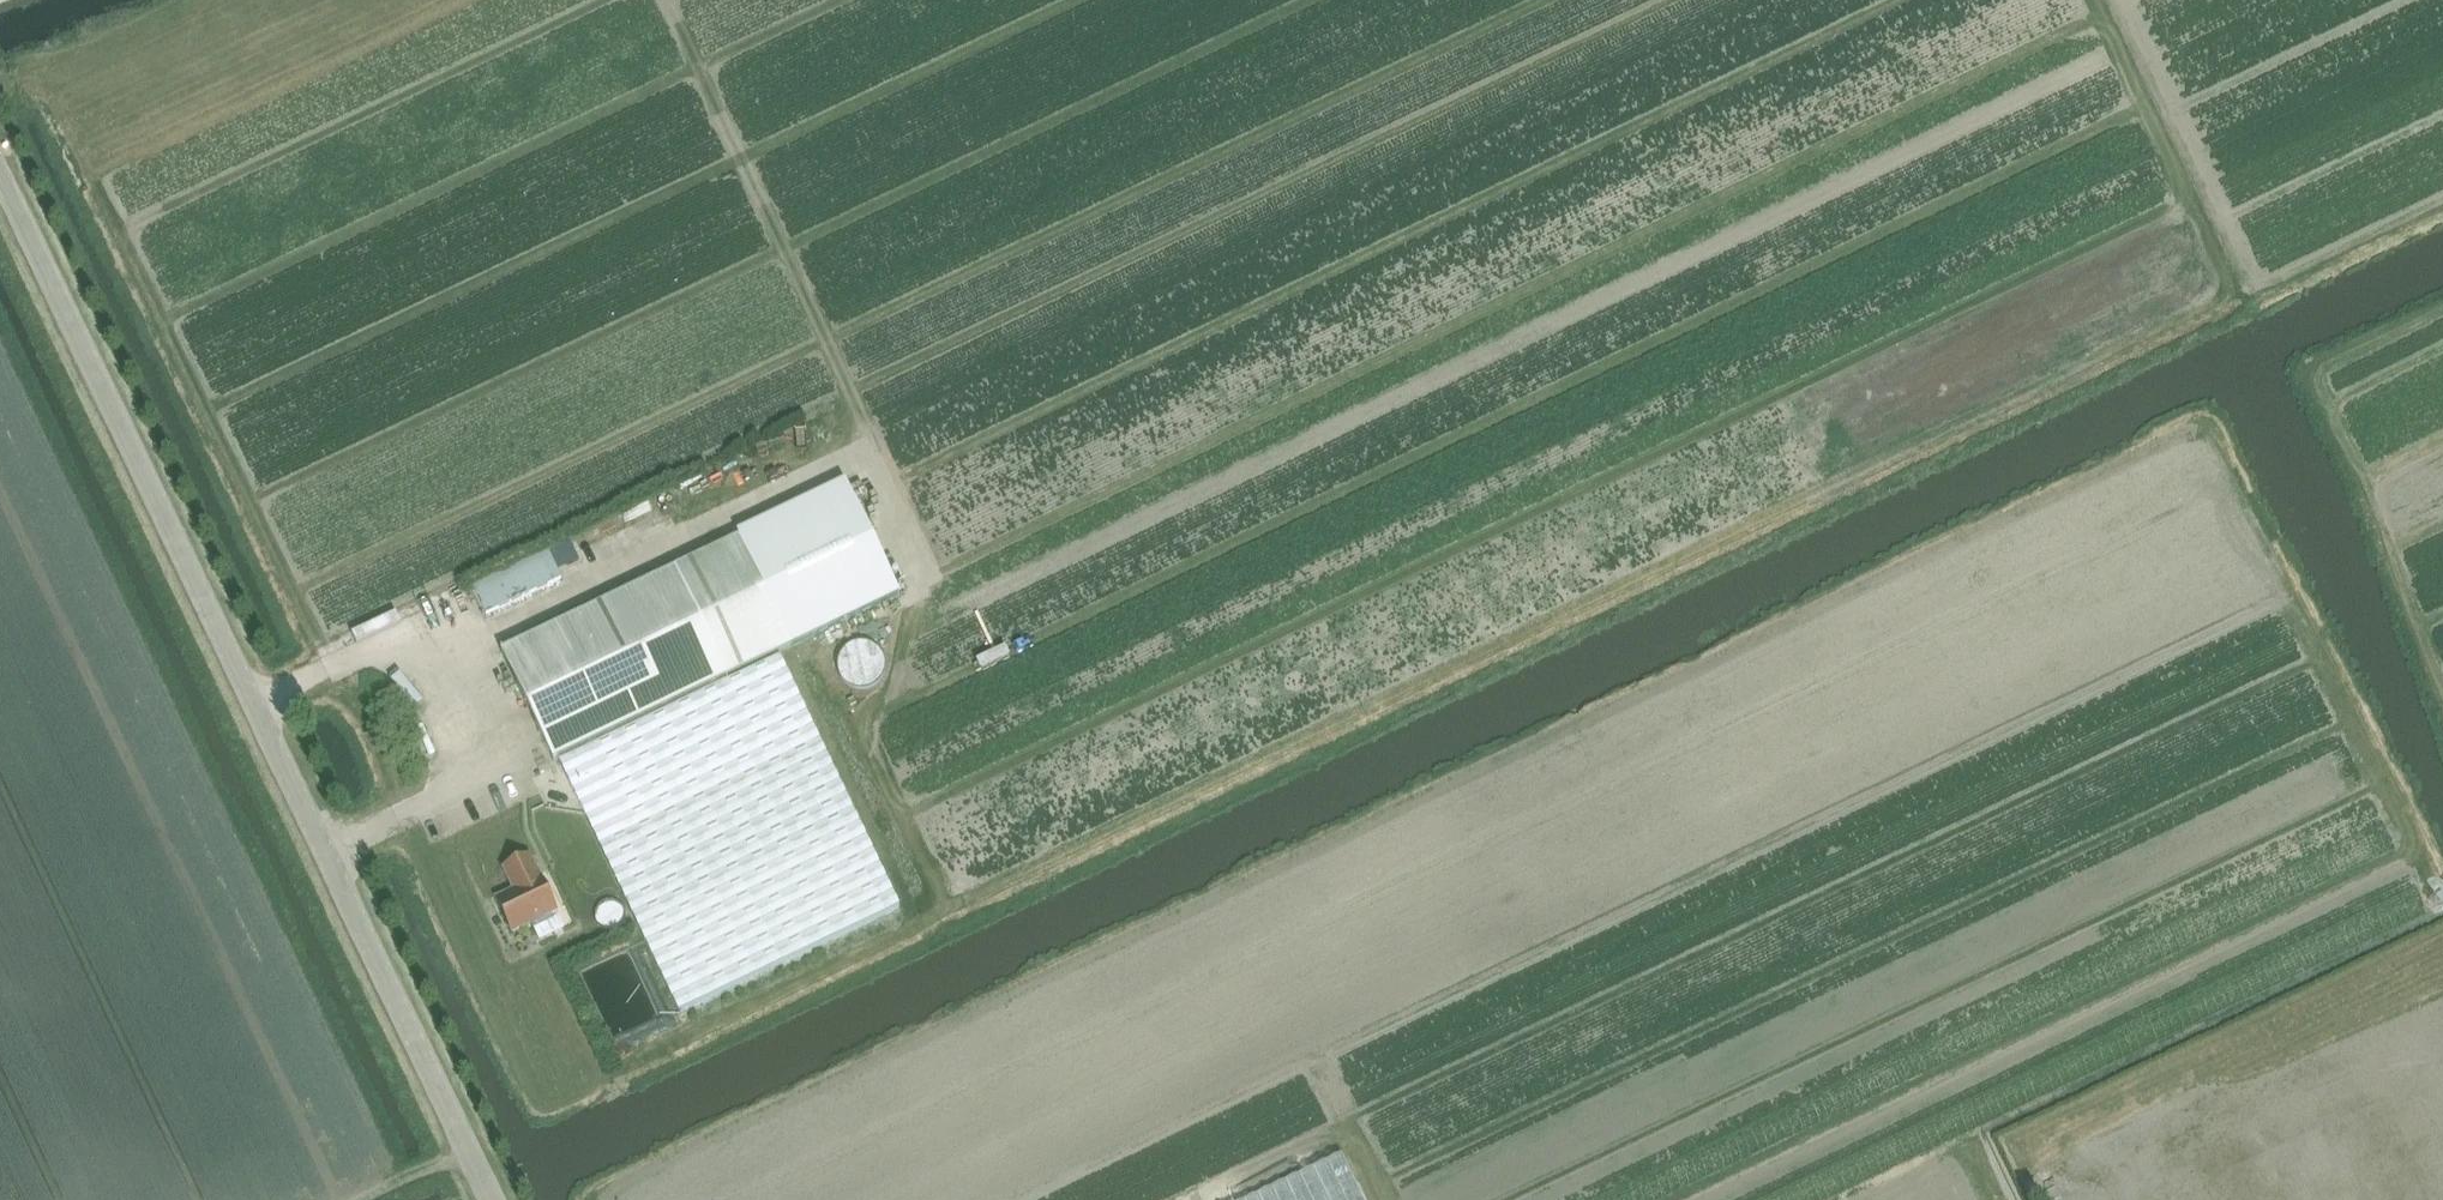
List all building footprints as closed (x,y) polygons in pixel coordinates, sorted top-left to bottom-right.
[(723,466),(711,470),(723,502),(735,497),(723,466)] [(672,570),(501,652),(553,761),(558,759),(726,678),(777,653),(899,595),(847,487),(739,538),(672,570)] [(548,552),(473,588),(486,615),(561,579),(548,552)] [(728,682),(726,678),(558,759),(679,1012),(899,907),(780,658),(728,682)] [(414,692),(401,698),(415,732),(428,727),(414,692)] [(556,911),(540,878),(529,857),(504,869),(514,891),(497,899),(513,932),(556,911)] [(1239,1199),(1361,1199),(1338,1152),(1239,1199)]
